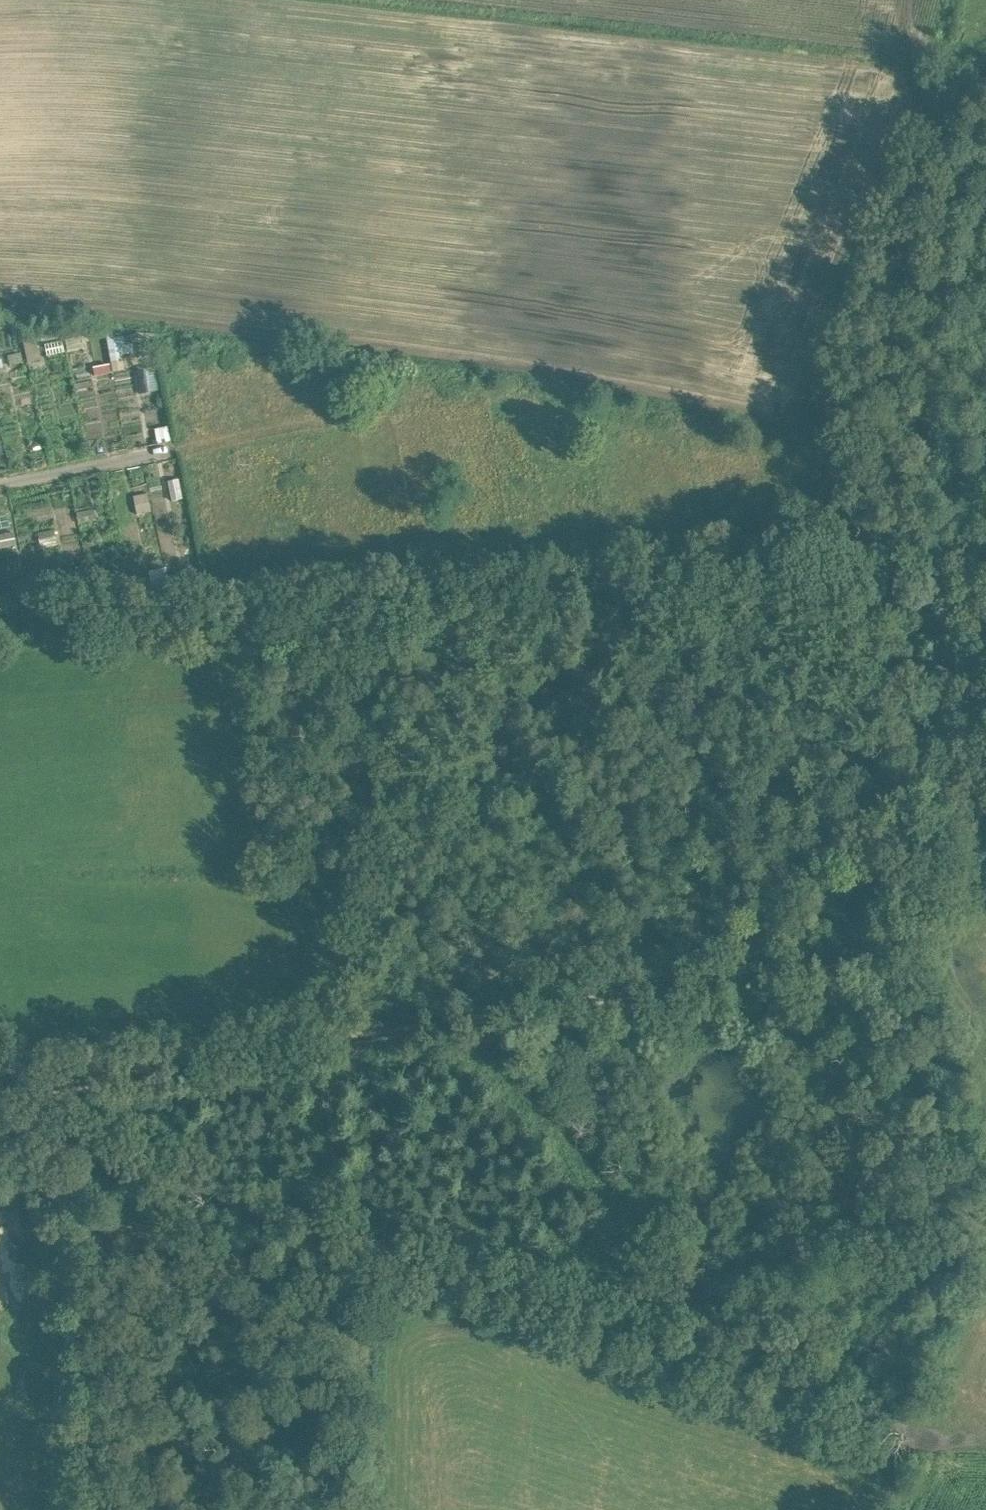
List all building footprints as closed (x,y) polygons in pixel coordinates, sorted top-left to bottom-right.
[(144,390),(160,386),(155,366),(139,370),(144,390)] [(99,410),(83,414),(86,429),(103,425),(99,410)] [(131,496),(134,513),(120,516),(128,552),(161,545),(150,492),(131,496)] [(17,532),(0,535),(0,574),(24,569),(17,532)]
